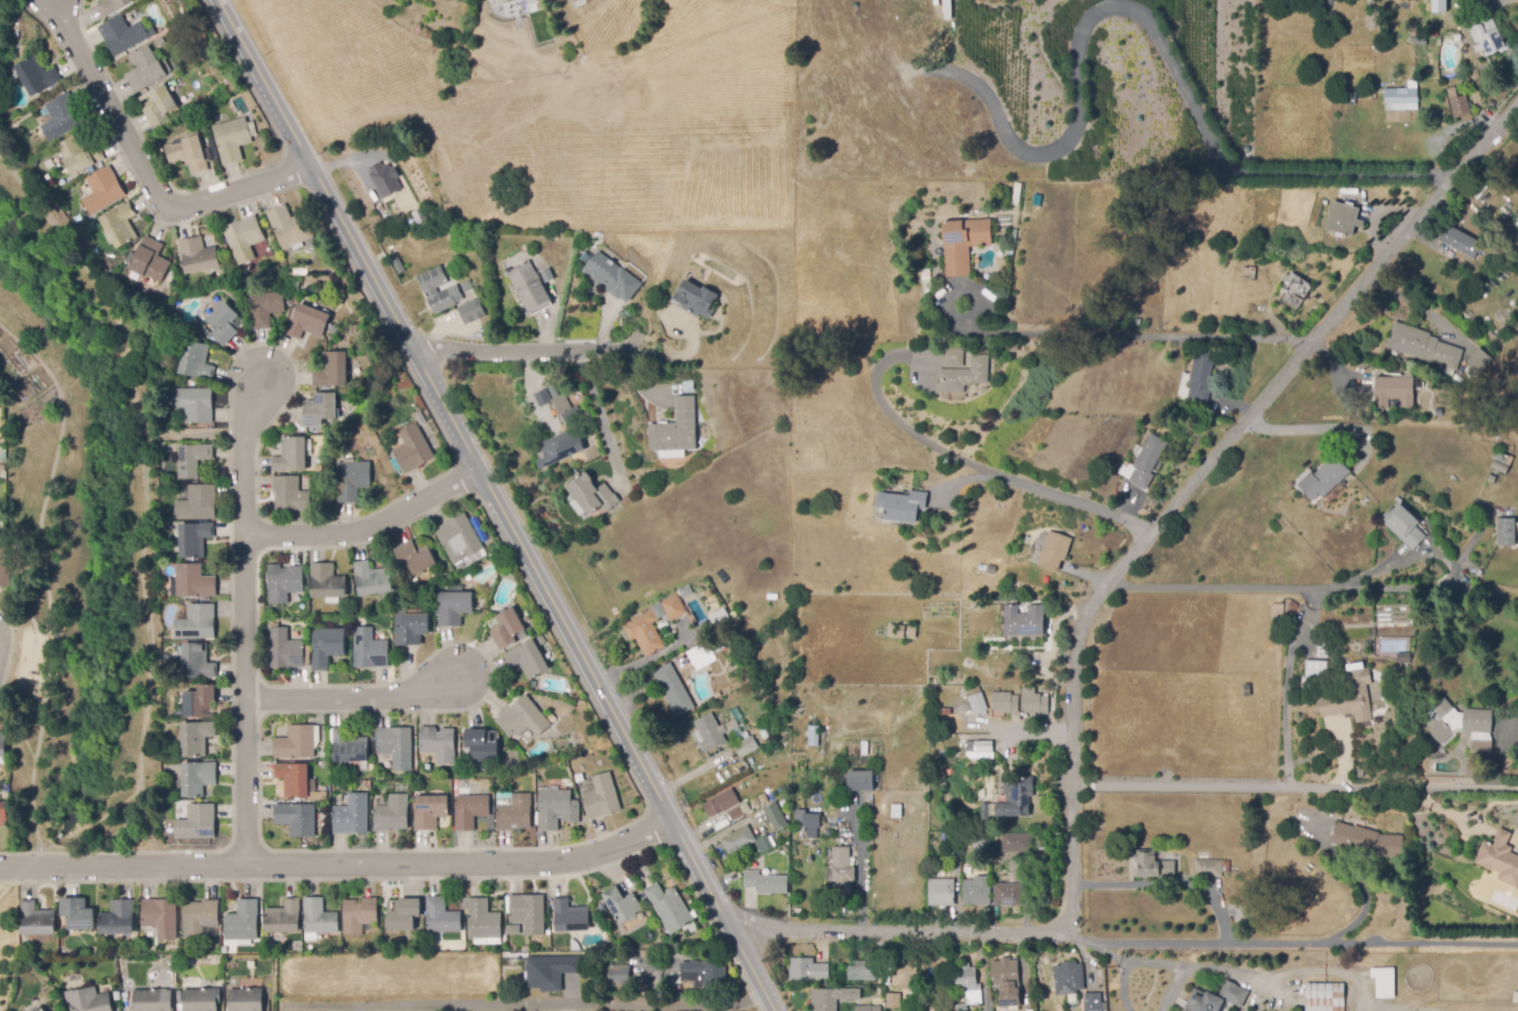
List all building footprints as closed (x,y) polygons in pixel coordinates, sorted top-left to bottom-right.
[(106,1),(105,0),(133,0),(134,2),(105,19),(97,6),(106,1)] [(1323,5),(1322,0),(1334,0),(1335,3),(1333,4),(1332,8),(1325,9),(1326,4),(1323,5)] [(1432,13),(1432,0),(1447,0),(1447,13),(1432,13)] [(115,58),(98,27),(122,14),(129,28),(141,21),(146,30),(153,27),(157,35),(115,58)] [(1485,58),(1478,42),(1475,43),(1469,31),(1473,29),(1471,25),(1477,21),(1478,24),(1488,20),(1489,20),(1493,18),(1505,44),(1507,43),(1510,50),(1500,55),(1498,52),(1485,58)] [(136,94),(126,76),(139,69),(137,65),(134,67),(129,57),(149,46),(158,62),(159,61),(161,63),(165,60),(172,72),(167,74),(168,76),(136,94)] [(32,98),(16,68),(37,56),(46,73),(55,68),(62,81),(32,98)] [(230,93),(225,85),(231,82),(235,90),(230,93)] [(154,129),(139,98),(166,84),(178,108),(181,115),(154,129)] [(1454,119),(1447,90),(1456,88),(1458,97),(1469,94),(1474,114),(1454,119)] [(1418,104),(1385,104),(1384,89),(1418,89),(1418,104)] [(50,143),(41,126),(53,119),(45,106),(68,92),(85,122),(50,143)] [(1493,108),(1487,106),(1490,100),(1495,103),(1493,108)] [(224,166),(213,126),(246,118),(247,123),(254,121),(257,136),(251,137),(252,143),(239,146),(243,161),(224,166)] [(192,175),(188,160),(171,165),(165,146),(183,141),(183,140),(184,139),(183,135),(197,131),(209,171),(192,175)] [(73,177),(64,162),(66,162),(57,146),(74,136),(83,152),(88,149),(88,150),(95,146),(96,148),(98,147),(104,157),(101,158),(103,161),(73,177)] [(383,200),(369,174),(388,163),(403,189),(383,200)] [(84,219),(81,213),(87,210),(81,200),(84,199),(81,193),(84,191),(80,185),(87,181),(86,179),(109,165),(126,196),(91,216),(90,215),(84,219)] [(905,205),(894,197),(900,190),(911,198),(905,205)] [(1352,237),(1325,229),(1333,201),(1360,209),(1357,220),(1365,222),(1363,228),(1355,226),(1352,237)] [(117,249),(100,219),(129,202),(137,215),(128,220),(138,238),(117,249)] [(1508,231),(1488,222),(1497,203),(1517,213),(1508,231)] [(286,253),(285,250),(284,250),(267,213),(286,205),(292,218),(303,213),(314,237),(318,246),(313,248),(304,242),(302,242),(304,246),(294,250),(294,249),(286,253)] [(411,212),(422,206),(428,218),(417,224),(411,212)] [(239,266),(223,228),(255,215),(256,217),(261,215),(266,229),(262,231),(266,240),(251,246),(256,259),(239,266)] [(1467,250),(1444,231),(1457,216),(1480,235),(1467,250)] [(946,277),(943,222),(991,220),(992,246),(970,247),(971,276),(946,277)] [(161,283),(145,275),(144,277),(129,269),(146,236),(160,243),(154,255),(171,263),(161,283)] [(187,275),(179,241),(202,236),(205,249),(216,246),(221,267),(187,275)] [(1509,237),(1517,239),(1517,252),(1506,250),(1509,237)] [(606,288),(602,285),(600,285),(596,282),(596,280),(594,279),(595,278),(590,274),(586,274),(583,272),(583,268),(586,264),(589,264),(599,251),(606,256),(643,284),(628,303),(622,299),(620,301),(607,291),(608,290),(606,288)] [(398,257),(405,270),(398,274),(391,261),(398,257)] [(530,314),(510,278),(506,277),(504,274),(505,270),(509,268),(513,269),(529,260),(552,302),(530,314)] [(247,275),(244,266),(254,262),(258,271),(247,275)] [(272,274),(269,268),(278,265),(280,271),(272,274)] [(435,315),(417,276),(441,265),(449,283),(437,288),(439,293),(455,285),(460,295),(454,298),(457,305),(435,315)] [(1255,281),(1245,281),(1245,267),(1255,268),(1255,281)] [(404,283),(401,277),(410,273),(412,279),(404,283)] [(1294,314),(1277,302),(1286,289),(1282,287),(1291,273),(1295,275),(1296,275),(1310,285),(1309,286),(1311,287),(1307,294),(1308,295),(1294,314)] [(698,316),(670,299),(684,277),(701,287),(703,285),(718,294),(709,307),(714,310),(709,319),(699,313),(698,316)] [(252,331),(248,295),(283,292),(285,312),(270,314),(271,329),(252,331)] [(466,326),(458,307),(479,299),(487,317),(466,326)] [(224,347),(212,334),(216,330),(207,321),(225,302),(239,316),(234,321),(242,329),(224,347)] [(300,341),(286,335),(300,303),(331,316),(322,338),(304,331),(300,341)] [(1456,371),(1387,347),(1396,321),(1431,333),(1430,336),(1439,339),(1438,341),(1464,350),(1456,371)] [(208,338),(200,331),(205,327),(212,334),(208,338)] [(212,382),(179,374),(187,340),(210,346),(206,365),(216,367),(212,382)] [(1008,352),(1008,343),(1018,343),(1018,352),(1008,352)] [(1481,375),(1466,363),(1479,347),(1494,359),(1481,375)] [(963,367),(943,367),(943,349),(963,348),(963,367)] [(1207,405),(1188,400),(1191,387),(1187,386),(1196,349),(1216,354),(1208,387),(1211,388),(1207,405)] [(313,387),(313,372),(323,372),(323,353),(347,352),(348,386),(313,387)] [(965,393),(939,393),(939,369),(971,369),(971,355),(989,355),(989,384),(970,384),(970,386),(965,386),(965,393)] [(1414,408),(1401,408),(1401,399),(1389,399),(1389,408),(1376,408),(1376,377),(1414,377),(1414,408)] [(552,378),(559,393),(551,397),(543,382),(552,378)] [(186,423),(186,408),(172,408),(172,389),(213,389),(213,423),(186,423)] [(551,401),(540,407),(534,396),(545,390),(550,399),(551,401)] [(564,392),(572,407),(558,415),(551,401),(550,399),(564,392)] [(305,427),(305,401),(316,401),(315,393),(336,393),(337,420),(323,420),(323,427),(305,427)] [(652,452),(650,424),(677,423),(676,397),(695,396),(697,450),(652,452)] [(577,405),(581,413),(565,422),(561,414),(577,405)] [(406,475),(402,469),(396,472),(390,460),(396,457),(392,451),(406,443),(400,432),(416,423),(435,459),(406,475)] [(1147,491),(1129,481),(1135,469),(1132,467),(1151,433),(1169,443),(1152,474),(1155,476),(1147,491)] [(541,470),(537,462),(546,458),(540,444),(555,437),(558,443),(575,435),(580,446),(572,449),(575,455),(541,470)] [(272,472),(272,457),(282,457),(282,438),(306,437),(307,471),(272,472)] [(178,480),(178,445),(214,445),(214,460),(198,460),(199,480),(178,480)] [(1507,475),(1492,468),(1499,452),(1509,457),(1505,466),(1510,468),(1507,475)] [(1313,502),(1298,485),(1312,472),(1314,474),(1335,455),(1351,473),(1323,499),(1320,496),(1313,502)] [(338,503),(337,463),(371,462),(371,488),(358,488),(358,503),(338,503)] [(607,512),(606,513),(601,507),(589,516),(567,487),(586,472),(587,474),(588,473),(593,479),(592,480),(594,482),(593,483),(598,489),(606,483),(607,485),(614,494),(615,493),(621,501),(607,512)] [(310,511),(275,511),(275,496),(279,496),(279,493),(273,492),(273,476),(299,477),(299,480),(304,480),(303,491),(311,491),(310,511)] [(176,520),(176,501),(189,501),(188,485),(216,485),(216,519),(176,520)] [(917,525),(884,520),(886,509),(877,508),(879,492),(910,496),(911,491),(928,493),(926,509),(919,508),(917,525)] [(1413,551),(1381,520),(1393,508),(1395,510),(1401,504),(1420,522),(1416,526),(1427,537),(1413,551)] [(456,561),(451,552),(448,554),(435,530),(465,513),(484,549),(468,558),(466,555),(456,561)] [(1499,519),(1517,519),(1517,546),(1499,546),(1499,519)] [(180,558),(179,524),(214,523),(214,538),(204,539),(205,558),(180,558)] [(1058,573),(1037,566),(1049,531),(1072,539),(1065,561),(1062,560),(1058,573)] [(414,576),(408,564),(403,566),(396,550),(414,541),(414,542),(418,540),(422,549),(429,546),(438,565),(414,576)] [(11,586),(0,587),(0,547),(7,546),(11,586)] [(489,561),(487,556),(492,553),(495,558),(489,561)] [(360,597),(355,563),(369,560),(371,571),(390,568),(393,592),(360,597)] [(217,597),(176,597),(176,564),(202,564),(202,577),(217,577),(217,597)] [(326,603),(326,598),(312,598),(312,564),(334,564),(334,577),(346,577),(346,598),(339,598),(339,603),(326,603)] [(995,574),(986,572),(988,564),(997,566),(995,574)] [(289,604),(269,604),(269,568),(288,569),(288,567),(304,567),(304,571),(304,593),(289,593),(289,604)] [(683,599),(679,590),(689,585),(694,593),(683,599)] [(462,627),(439,627),(440,592),(455,593),(455,586),(463,587),(463,592),(474,592),(473,614),(462,614),(462,627)] [(670,621),(661,603),(677,595),(686,613),(670,621)] [(175,639),(175,620),(188,620),(188,605),(215,604),(215,638),(175,639)] [(1005,636),(1005,606),(1019,605),(1019,614),(1028,614),(1028,605),(1044,605),(1044,636),(1005,636)] [(502,651),(491,633),(493,632),(491,629),(500,624),(496,617),(513,607),(526,631),(524,632),(527,636),(520,640),(517,635),(514,637),(517,643),(502,651)] [(718,631),(709,618),(723,608),(732,622),(718,631)] [(396,646),(395,615),(405,610),(422,609),(422,614),(429,614),(429,635),(420,635),(420,646),(396,646)] [(646,657),(636,639),(632,641),(624,627),(629,625),(628,623),(653,609),(659,620),(653,624),(665,647),(646,657)] [(304,668),(270,668),(270,628),(272,628),(272,624),(280,624),(280,628),(289,628),(289,641),(304,641),(304,645),(310,645),(310,667),(304,667),(304,668)] [(389,668),(355,668),(354,628),(373,627),(373,641),(389,640),(389,668)] [(915,640),(903,639),(903,638),(898,638),(898,637),(894,636),(895,631),(899,632),(900,627),(916,628),(915,640)] [(326,672),(313,672),(313,630),(346,631),(346,653),(326,653),(326,672)] [(539,647),(534,639),(542,635),(546,643),(539,647)] [(529,681),(519,663),(510,669),(503,656),(533,640),(550,669),(529,681)] [(217,678),(183,678),(183,644),(208,644),(207,663),(218,663),(217,678)] [(693,665),(687,653),(702,644),(709,656),(693,665)] [(760,667),(750,649),(756,646),(766,664),(760,667)] [(1411,664),(1397,664),(1398,653),(1411,653),(1411,664)] [(1326,681),(1306,680),(1307,661),(1327,662),(1326,681)] [(677,719),(653,672),(671,663),(696,709),(677,719)] [(1356,724),(1355,713),(1324,718),(1321,697),(1353,691),(1352,686),(1346,687),(1343,672),(1369,668),(1372,684),(1367,685),(1373,721),(1356,724)] [(216,718),(184,718),(185,692),(198,692),(198,685),(216,685),(216,718)] [(1048,714),(1028,715),(1028,712),(1022,712),(1022,688),(1035,688),(1035,694),(1041,694),(1041,697),(1048,697),(1048,714)] [(974,715),(973,711),(967,714),(962,700),(982,692),(988,710),(974,715)] [(1019,713),(999,713),(999,711),(992,711),(993,692),(1011,693),(1011,696),(1019,696),(1019,713)] [(537,737),(529,727),(517,737),(500,716),(526,694),(552,725),(537,737)] [(1442,745),(1429,732),(1443,720),(1433,708),(1444,697),(1459,713),(1464,713),(1464,708),(1492,710),(1490,735),(1463,734),(1463,730),(1456,729),(1442,745)] [(705,753),(701,744),(705,742),(694,722),(711,713),(719,727),(723,725),(727,732),(723,735),(727,742),(705,753)] [(553,723),(548,718),(552,714),(557,719),(553,723)] [(182,757),(181,723),(216,722),(216,737),(206,737),(207,757),(182,757)] [(274,759),(274,738),(289,738),(289,725),(314,725),(314,726),(319,726),(320,742),(316,749),(315,749),(315,758),(274,759)] [(819,747),(808,746),(809,726),(820,726),(819,747)] [(334,762),(334,744),(330,744),(329,729),(333,729),(333,728),(346,727),(346,738),(368,737),(368,762),(334,762)] [(454,765),(421,765),(421,727),(436,727),(436,729),(455,729),(455,754),(454,754),(454,765)] [(412,768),(393,769),(393,755),(378,755),(378,728),(412,728),(412,768)] [(499,761),(472,761),(472,748),(466,748),(466,730),(487,730),(487,731),(499,731),(499,761)] [(525,746),(518,738),(524,733),(530,741),(525,746)] [(741,758),(735,745),(752,736),(759,749),(741,758)] [(993,754),(969,753),(969,741),(993,741),(993,754)] [(1492,752),(1472,751),(1472,741),(1492,742),(1492,752)] [(183,797),(182,763),(217,762),(217,785),(204,786),(204,797),(183,797)] [(325,771),(317,771),(317,763),(325,763),(325,771)] [(1482,777),(1467,776),(1468,763),(1483,764),(1482,777)] [(285,798),(285,779),(274,779),(274,764),(308,764),(308,780),(315,779),(315,792),(309,792),(309,798),(285,798)] [(849,791),(848,771),(874,771),(874,791),(849,791)] [(610,814),(589,820),(581,794),(596,790),(592,777),(609,772),(610,772),(622,810),(610,814)] [(997,817),(996,803),(1006,803),(1006,795),(1005,795),(1004,778),(1033,777),(1033,797),(1029,797),(1030,816),(997,817)] [(566,787),(558,787),(558,779),(566,779),(566,787)] [(709,818),(702,805),(732,788),(740,802),(714,818),(713,816),(709,818)] [(559,832),(551,832),(551,831),(538,831),(538,790),(571,790),(571,800),(580,800),(580,824),(568,823),(568,822),(561,822),(561,815),(558,815),(557,819),(559,819),(559,832)] [(368,834),(334,834),(334,806),(335,806),(335,801),(342,801),(342,796),(349,796),(349,793),(368,793),(368,834)] [(390,832),(374,832),(374,794),(409,795),(408,830),(390,829),(390,832)] [(521,833),(511,833),(511,831),(497,831),(497,805),(514,805),(514,794),(531,794),(531,829),(521,829),(521,833)] [(438,831),(415,831),(415,796),(449,796),(449,818),(438,818),(438,831)] [(456,832),(455,796),(490,796),(490,816),(475,816),(475,832),(456,832)] [(755,808),(751,801),(757,798),(761,805),(755,808)] [(776,832),(764,809),(777,802),(789,825),(776,832)] [(8,827),(0,827),(0,803),(9,803),(8,827)] [(215,838),(175,838),(175,820),(189,820),(189,804),(215,804),(215,838)] [(315,838),(290,838),(290,825),(275,825),(275,804),(315,805),(315,838)] [(733,821),(728,812),(739,806),(744,815),(733,821)] [(820,828),(795,827),(796,810),(806,810),(806,813),(820,814),(820,828)] [(1365,858),(1346,851),(1347,849),(1332,844),(1339,822),(1354,827),(1355,825),(1379,833),(1378,835),(1403,836),(1402,857),(1402,858),(1374,860),(1365,858)] [(730,856),(721,839),(728,836),(727,834),(732,831),(733,833),(748,825),(755,839),(767,833),(769,837),(771,836),(776,846),(760,854),(755,843),(730,856)] [(1511,853),(1517,856),(1517,889),(1500,881),(1502,875),(1476,864),(1485,841),(1493,845),(1500,828),(1512,833),(1507,845),(1514,848),(1511,853)] [(1031,853),(1002,853),(1002,834),(1031,834),(1031,853)] [(833,861),(833,847),(851,847),(851,861),(851,867),(855,867),(855,882),(852,882),(852,895),(836,895),(836,882),(833,882),(833,861)] [(1136,859),(1136,850),(1155,850),(1155,859),(1155,861),(1175,861),(1175,878),(1136,878),(1136,859)] [(951,860),(951,854),(961,854),(961,860),(960,874),(951,874),(951,860)] [(975,860),(975,859),(989,858),(989,860),(990,871),(975,872),(975,860)] [(1222,877),(1195,877),(1195,861),(1222,861),(1222,877)] [(787,894),(757,894),(757,888),(744,888),(744,871),(760,870),(760,875),(787,875),(787,894)] [(954,906),(929,906),(929,879),(954,879),(954,906)] [(990,905),(963,905),(963,880),(982,880),(982,884),(990,884),(990,905)] [(670,936),(644,890),(657,883),(664,895),(666,893),(666,890),(671,887),(675,889),(676,888),(694,919),(687,923),(687,926),(670,936)] [(1022,906),(994,906),(994,884),(1023,884),(1022,906)] [(610,907),(603,894),(610,890),(617,886),(624,899),(630,896),(629,895),(633,892),(643,910),(637,914),(637,916),(621,926),(610,907)] [(526,936),(526,922),(510,922),(510,896),(545,895),(545,936),(526,936)] [(427,933),(426,897),(446,896),(446,912),(461,911),(462,932),(427,933)] [(68,930),(67,917),(61,917),(61,899),(87,898),(87,909),(94,909),(95,930),(68,930)] [(299,933),(265,932),(266,908),(285,909),(285,898),(300,899),(299,933)] [(338,933),(304,933),(304,898),(323,898),(323,913),(338,913),(338,933)] [(363,936),(343,935),(343,900),(357,900),(357,903),(361,903),(362,898),(378,898),(377,924),(363,924),(363,936)] [(556,933),(554,899),(569,898),(570,907),(588,906),(589,913),(596,912),(597,925),(590,926),(590,930),(556,933)] [(99,934),(98,913),(111,913),(111,900),(134,899),(135,933),(99,934)] [(176,940),(158,940),(158,927),(142,927),(142,899),(176,899),(176,940)] [(238,946),(238,940),(225,940),(225,914),(238,913),(238,899),(257,899),(257,940),(251,940),(251,946),(238,946)] [(414,931),(388,931),(388,901),(398,901),(398,899),(421,899),(420,917),(414,916),(414,931)] [(468,939),(468,899),(488,899),(488,913),(501,913),(502,939),(468,939)] [(203,938),(184,938),(184,902),(203,902),(203,900),(219,900),(219,927),(203,927),(203,938)] [(56,935),(21,935),(21,901),(35,901),(35,910),(56,910),(56,935)] [(917,992),(908,992),(906,990),(897,990),(892,985),(892,956),(917,956),(917,992)] [(540,992),(540,988),(527,988),(527,957),(581,957),(581,973),(562,974),(562,992),(540,992)] [(997,990),(996,986),(992,986),(991,962),(999,962),(999,958),(1018,957),(1019,984),(1006,985),(1006,989),(997,990)] [(813,981),(789,981),(789,969),(791,969),(791,958),(814,958),(814,964),(829,964),(829,979),(813,979),(813,981)] [(876,980),(848,980),(848,966),(854,966),(855,961),(875,961),(875,959),(884,959),(884,974),(876,974),(876,980)] [(698,986),(697,982),(681,982),(681,963),(690,963),(690,961),(699,961),(698,962),(714,962),(714,960),(725,960),(726,986),(698,986)] [(1069,1003),(1068,995),(1057,996),(1055,966),(1061,966),(1061,962),(1077,961),(1077,964),(1083,964),(1084,990),(1077,990),(1077,994),(1076,994),(1076,1002),(1069,1003)] [(966,1004),(965,992),(968,992),(967,987),(954,988),(952,969),(960,969),(959,964),(969,963),(969,968),(976,967),(977,985),(980,985),(981,1003),(966,1004)] [(611,985),(610,985),(610,965),(611,965),(630,965),(629,985),(611,985)] [(1393,967),(1370,968),(1370,977),(1375,977),(1375,998),(1393,998),(1393,967)] [(1228,1003),(1224,1010),(1183,1010),(1194,988),(1205,993),(1206,990),(1219,996),(1227,980),(1237,985),(1236,986),(1249,992),(1242,1009),(1228,1003)] [(1344,984),(1344,1010),(1306,1010),(1306,984),(1344,984)] [(670,993),(670,986),(682,985),(682,993),(670,993)] [(217,989),(218,1010),(184,1010),(183,990),(217,989)] [(262,989),(263,1010),(229,1010),(229,990),(262,989)] [(837,1000),(837,1010),(811,1010),(812,989),(860,989),(860,1000),(837,1000)] [(1000,1007),(1000,990),(1017,989),(1018,1007),(1000,1007)] [(167,990),(167,1010),(133,1010),(134,990),(167,990)] [(109,992),(113,1010),(78,1010),(75,998),(93,994),(93,996),(109,992)] [(900,1008),(887,1008),(887,994),(900,994),(900,1008)] [(1102,1010),(1098,1010),(1084,1010),(1084,994),(1101,994),(1101,1003),(1107,1003),(1107,1010),(1102,1010)]
